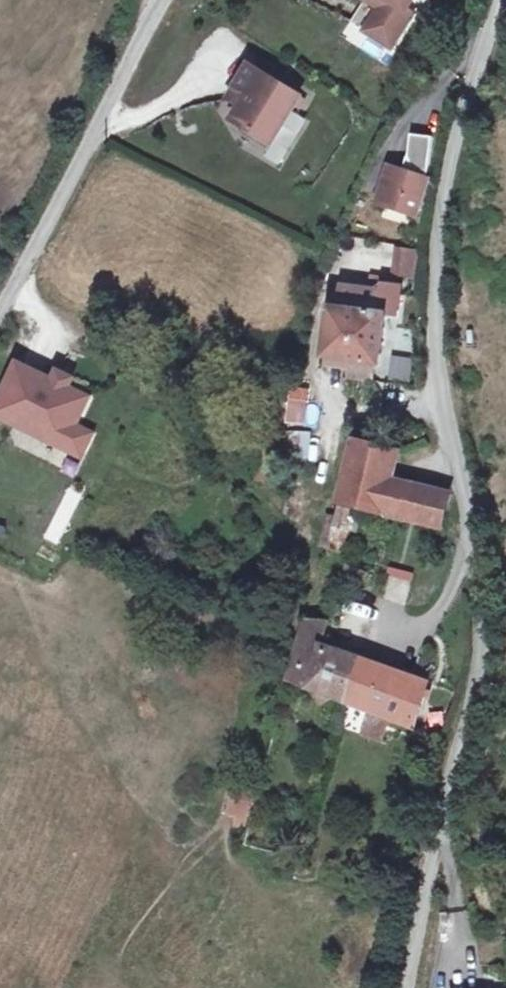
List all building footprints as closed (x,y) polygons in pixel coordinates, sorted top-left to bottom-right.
[(362,6),(377,15),(366,32),(391,48),(413,14),(407,10),(413,0),(366,0),(362,6)] [(377,15),(362,6),(351,22),(366,32),(377,15)] [(246,128),(273,144),(301,97),(282,86),(271,79),(249,65),(228,102),(240,109),(240,116),(242,125),(246,128)] [(277,71),(271,79),(282,86),(287,77),(277,71)] [(391,168),(383,194),(387,206),(394,209),(416,215),(427,179),(435,137),(414,135),(409,157),(413,166),(411,174),(391,168)] [(417,251),(396,249),(393,275),(413,278),(417,251)] [(371,277),(369,290),(380,291),(382,278),(371,277)] [(369,290),(343,286),(340,309),(331,308),(326,358),(377,365),(381,365),(386,317),(399,318),(403,287),(382,285),(382,291),(380,291),(369,290)] [(410,383),(414,358),(390,355),(387,379),(410,383)] [(377,365),(326,358),(325,368),(349,371),(354,380),(375,383),(377,365)] [(17,366),(0,404),(0,417),(64,448),(73,427),(87,399),(66,389),(54,383),(17,366)] [(58,374),(54,383),(66,389),(70,381),(58,374)] [(293,388),(291,413),(307,414),(311,390),(293,388)] [(73,427),(64,448),(81,456),(91,435),(73,427)] [(311,431),(289,430),(288,472),(310,473),(311,431)] [(338,517),(336,527),(350,531),(357,533),(363,510),(384,515),(393,481),(399,452),(356,442),(338,517)] [(451,494),(393,481),(384,515),(442,529),(451,494)] [(336,527),(338,517),(327,514),(319,546),(345,552),(350,531),(336,527)] [(367,572),(347,565),(344,576),(359,582),(361,576),(366,578),(367,572)] [(306,622),(301,638),(322,646),(330,623),(306,622)] [(322,646),(301,638),(288,680),(372,710),(387,715),(415,726),(428,683),(322,646)] [(387,715),(372,710),(364,734),(379,739),(387,715)] [(504,967),(505,939),(478,938),(482,965),(504,967)]
